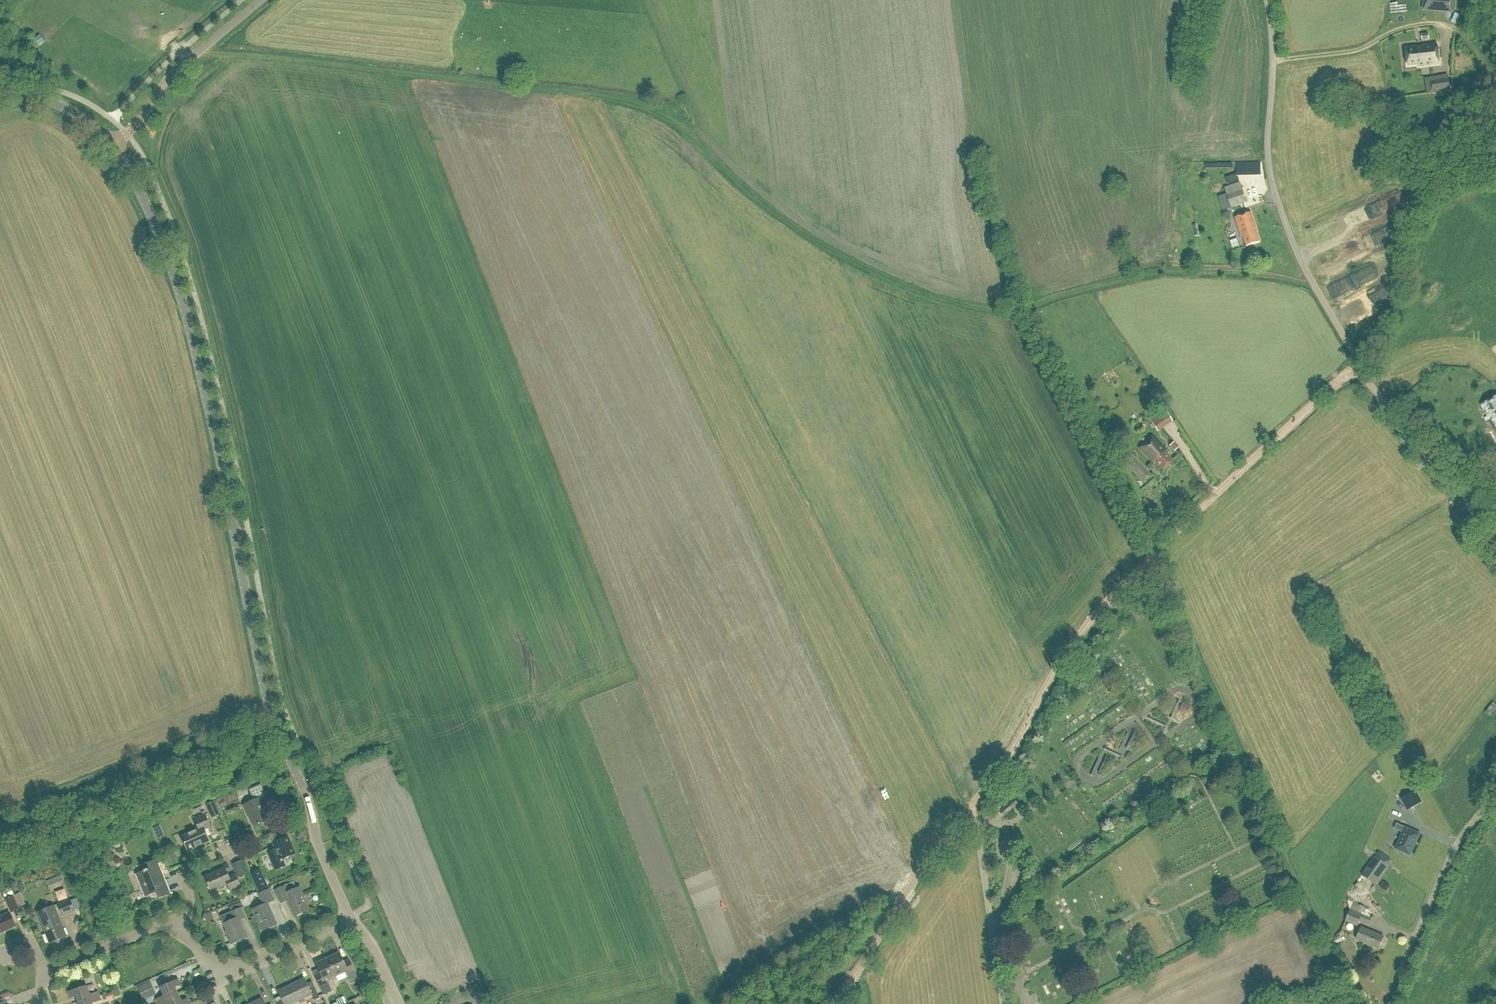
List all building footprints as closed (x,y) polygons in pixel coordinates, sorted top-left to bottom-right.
[(1452,0),(1425,0),(1424,8),(1452,10),(1452,0)] [(1417,46),(1405,48),(1408,67),(1439,64),(1437,44),(1423,46),(1423,48),(1417,48),(1417,46)] [(1434,92),(1451,89),(1449,76),(1432,79),(1434,92)] [(1271,193),(1265,163),(1254,165),(1254,162),(1240,165),(1248,207),(1268,204),(1266,194),(1271,193)] [(1243,187),(1227,192),(1232,208),(1248,204),(1243,187)] [(1392,200),(1351,216),(1357,231),(1398,215),(1392,200)] [(1247,246),(1260,242),(1257,231),(1258,231),(1251,212),(1235,217),(1241,236),(1243,236),(1247,246)] [(1480,405),(1487,417),(1485,418),(1495,437),(1495,395),(1480,405)] [(1164,408),(1148,418),(1157,432),(1173,421),(1164,408)] [(1162,470),(1172,460),(1164,452),(1166,450),(1153,437),(1140,449),(1152,462),(1154,461),(1162,470)] [(1144,483),(1152,475),(1132,453),(1123,461),(1144,483)] [(1494,701),(1486,711),(1490,715),(1495,708),(1495,704),(1494,701)] [(261,802),(268,799),(261,784),(249,789),(254,800),(244,805),(247,812),(248,812),(254,826),(269,820),(261,802)] [(1432,816),(1417,789),(1403,798),(1417,824),(1432,816)] [(998,811),(999,812),(1002,816),(1018,803),(1013,797),(998,811)] [(214,817),(221,815),(218,801),(211,803),(214,817)] [(199,828),(181,836),(188,851),(210,841),(204,828),(211,826),(205,814),(195,819),(199,828)] [(1395,848),(1410,855),(1420,834),(1397,823),(1394,828),(1403,832),(1395,848)] [(268,852),(275,870),(285,866),(282,859),(295,854),(288,836),(273,842),(276,849),(268,852)] [(1419,848),(1429,850),(1430,843),(1420,841),(1419,848)] [(1375,856),(1365,870),(1362,874),(1376,884),(1389,866),(1375,856)] [(142,865),(144,870),(136,874),(146,897),(156,892),(159,899),(170,894),(156,860),(142,865)] [(225,868),(219,870),(205,876),(211,891),(227,884),(230,891),(241,886),(235,874),(229,877),(225,868)] [(260,868),(250,873),(258,892),(269,887),(260,868)] [(174,893),(182,890),(179,879),(170,881),(174,893)] [(295,916),(309,910),(299,887),(297,888),(294,882),(275,890),(280,903),(287,900),(288,902),(289,902),(295,916)] [(268,903),(274,900),(269,889),(258,894),(263,905),(253,909),(262,931),(277,924),(268,903)] [(20,909),(13,895),(5,900),(11,913),(20,909)] [(59,917),(75,911),(70,899),(38,912),(50,942),(67,936),(59,917)] [(229,905),(231,910),(242,905),(240,900),(229,905)] [(221,916),(227,930),(225,931),(230,944),(232,943),(247,937),(240,919),(245,917),(242,907),(221,916)] [(1350,909),(1345,919),(1345,921),(1346,921),(1358,926),(1360,920),(1369,924),(1372,918),(1350,909)] [(16,926),(10,912),(0,916),(0,933),(16,926)] [(1379,949),(1384,937),(1361,928),(1356,940),(1379,949)] [(328,959),(336,976),(345,971),(350,982),(358,978),(349,960),(344,962),(340,953),(328,959)] [(314,971),(316,975),(324,994),(332,991),(327,980),(336,976),(328,959),(317,964),(319,969),(314,971)] [(291,985),(299,1001),(312,995),(314,1001),(319,998),(314,985),(309,988),(304,978),(291,985)] [(157,1003),(177,994),(174,987),(180,985),(177,979),(160,987),(163,995),(155,999),(157,1003)] [(360,996),(368,993),(364,983),(356,987),(360,996)] [(150,984),(139,989),(143,998),(155,993),(150,984)] [(78,1002),(100,996),(99,991),(90,994),(87,985),(68,991),(70,997),(76,995),(78,1002)] [(291,985),(278,991),(282,1000),(277,1003),(278,1003),(292,1003),(299,1001),(291,985)] [(186,998),(180,1001),(177,994),(157,1003),(158,1003),(189,1003),(186,998)] [(473,1000),(475,1003),(489,1003),(485,995),(473,1000)] [(93,1003),(102,1001),(100,996),(78,1002),(79,1003),(93,1003)]
